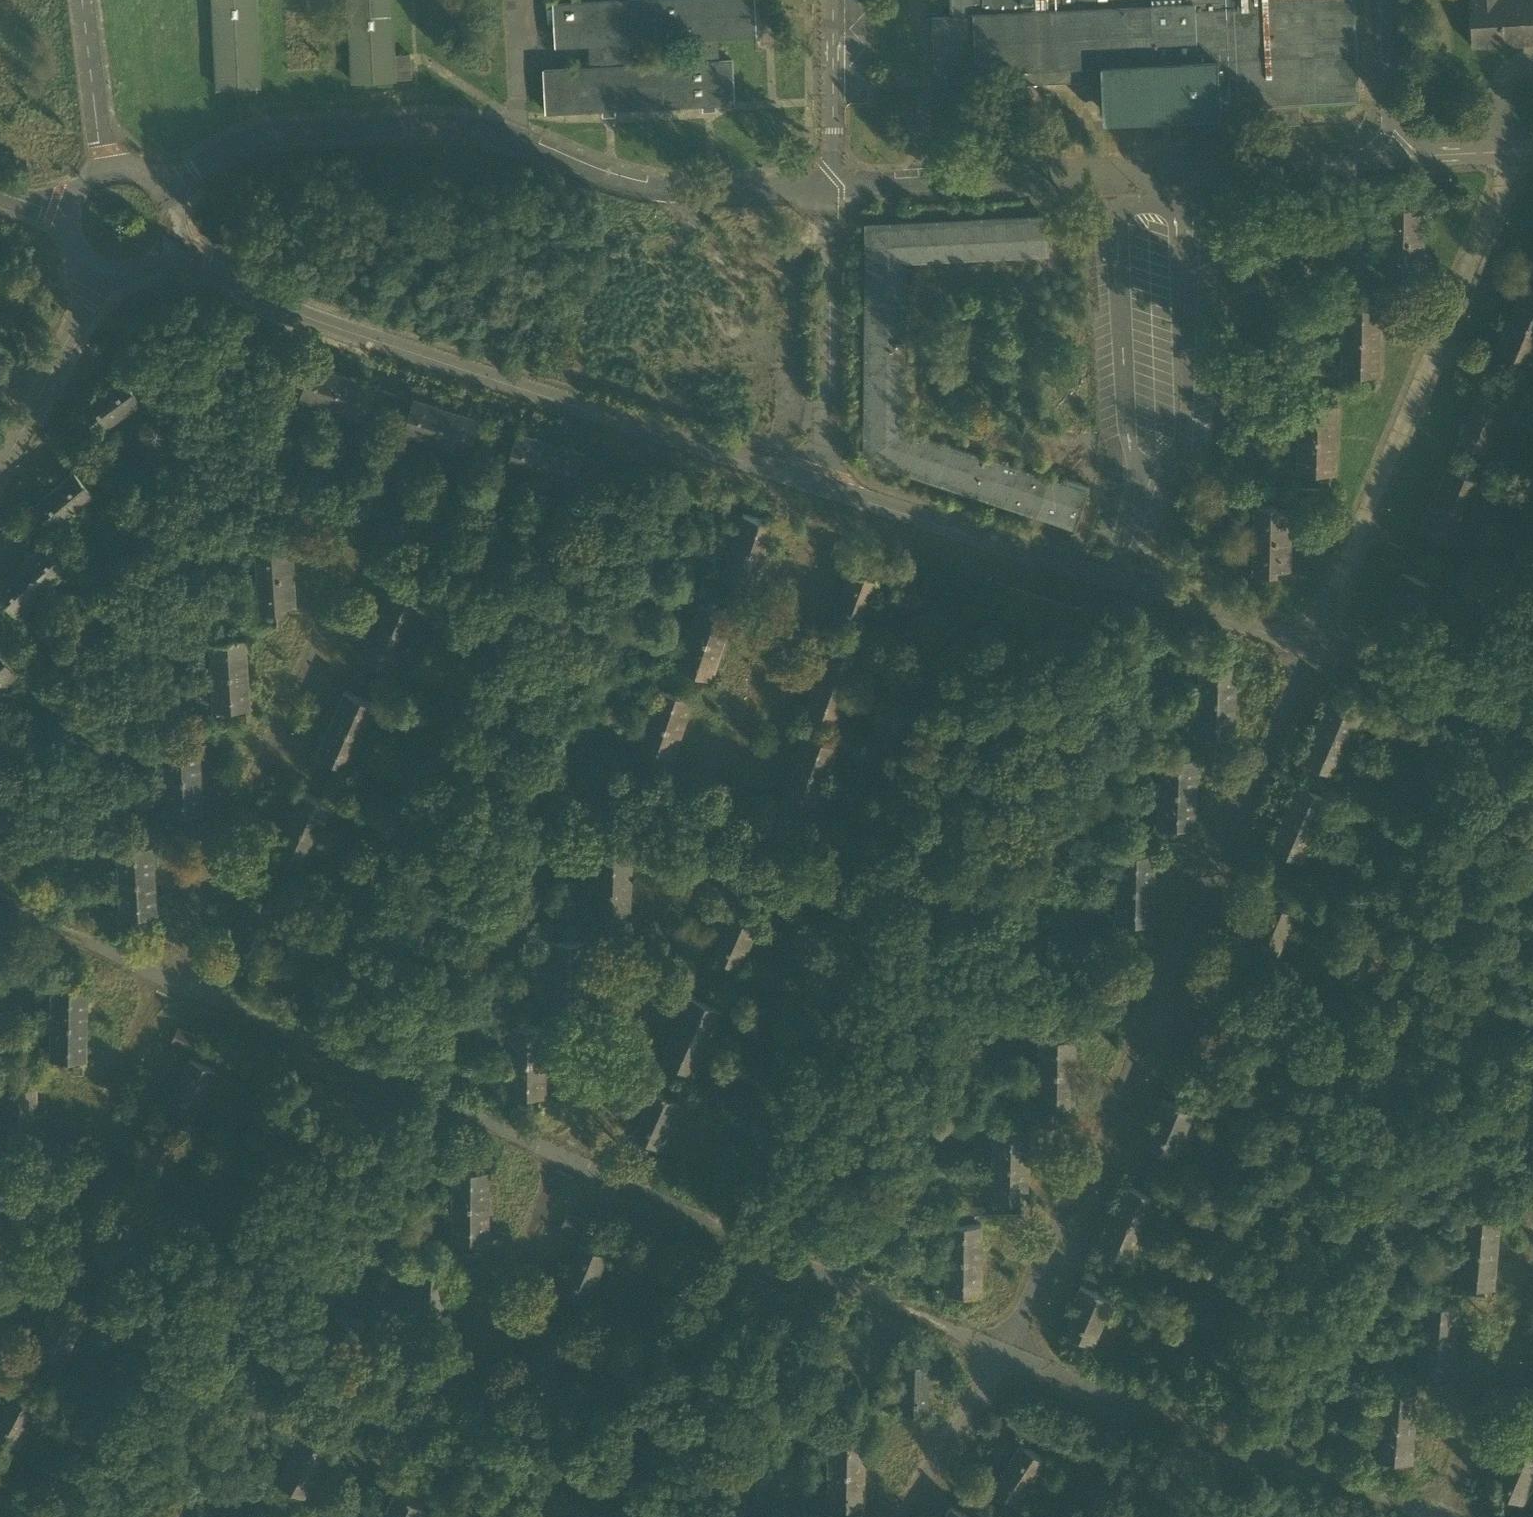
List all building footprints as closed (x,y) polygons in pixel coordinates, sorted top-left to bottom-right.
[(218,88),(260,86),(256,0),(214,0),(218,88)] [(354,82),(395,80),(394,56),(391,0),(351,0),(354,82)] [(717,60),(716,37),(757,35),(755,0),(612,0),(553,3),(555,44),(590,42),(592,67),(544,69),(546,111),(602,108),(602,114),(614,114),(614,108),(704,103),(704,110),(715,109),(715,102),(735,101),(733,60),(717,60)] [(952,17),(933,18),(935,71),(946,70),(947,82),(965,82),(968,82),(968,87),(1101,81),(1103,122),(1219,116),(1219,108),(1359,102),(1354,0),(951,0),(952,17)] [(1471,46),(1532,43),(1532,0),(1469,0),(1471,46)] [(410,56),(394,56),(395,80),(411,79),(410,56)] [(1376,263),(1420,261),(1418,205),(1374,206),(1376,263)] [(1047,220),(869,230),(867,458),(1077,526),(1089,486),(1067,479),(1065,484),(904,431),(905,262),(1049,255),(1047,220)] [(1523,261),(1532,264),(1532,236),(1523,261)] [(1373,301),(1333,300),(1332,371),(1372,372),(1373,301)] [(145,369),(127,346),(116,354),(130,373),(124,377),(128,382),(145,369)] [(331,370),(310,363),(299,397),(332,407),(341,379),(329,375),(331,370)] [(124,377),(82,408),(99,431),(141,400),(128,382),(124,377)] [(354,383),(341,379),(332,407),(365,418),(376,385),(356,378),(354,383)] [(434,404),(414,397),(403,431),(435,442),(445,413),(433,409),(434,404)] [(1328,471),(1329,399),(1287,399),(1286,470),(1328,471)] [(479,419),(459,412),(457,417),(445,413),(435,442),(468,452),(479,419)] [(537,438),(517,432),(506,465),(539,476),(548,447),(536,443),(537,438)] [(95,462),(76,439),(64,449),(80,467),(74,471),(78,476),(95,462)] [(583,453),(562,447),(561,452),(548,447),(539,476),(572,486),(583,453)] [(1437,463),(1414,530),(1451,543),(1475,476),(1437,463)] [(74,471),(34,505),(53,527),(93,493),(78,476),(74,471)] [(1244,569),(1284,569),(1285,523),(1274,523),(1274,502),(1245,502),(1244,569)] [(776,524),(743,513),(732,545),(761,555),(765,543),(770,544),(776,524)] [(45,542),(30,555),(33,559),(23,568),(42,590),(68,567),(45,542)] [(278,542),(256,544),(258,577),(294,575),(292,546),(278,547),(278,542)] [(761,555),(732,545),(721,578),(754,589),(761,569),(757,568),(761,555)] [(23,568),(12,578),(8,574),(0,582),(0,595),(17,613),(42,590),(23,568)] [(855,571),(851,569),(833,619),(859,628),(877,579),(855,571)] [(294,575),(258,577),(261,611),(282,610),(281,605),(296,604),(294,575)] [(421,606),(390,592),(380,612),(385,614),(380,625),(407,637),(421,606)] [(733,612),(700,601),(689,634),(717,643),(721,631),(726,632),(733,612)] [(407,637),(380,625),(374,638),(369,636),(361,654),(393,668),(407,637)] [(717,643),(689,634),(678,667),(711,678),(718,658),(713,656),(717,643)] [(245,638),(211,640),(213,674),(243,672),(242,659),(247,658),(245,638)] [(861,655),(829,643),(822,663),(827,665),(822,678),(850,687),(861,655)] [(384,674),(359,663),(350,684),(375,695),(384,674)] [(1235,665),(1200,664),(1199,699),(1230,700),(1230,686),(1234,686),(1235,665)] [(243,672),(213,674),(215,709),(249,706),(248,685),(244,686),(243,672)] [(850,687),(822,678),(818,690),(813,689),(806,709),(838,720),(850,687)] [(692,697),(659,686),(648,719),(676,729),(680,716),(685,718),(692,697)] [(377,705),(344,690),(336,709),(340,711),(335,724),(362,737),(377,705)] [(1361,709),(1330,696),(1321,715),(1325,717),(1320,729),(1347,741),(1361,709)] [(1230,700),(1199,699),(1198,734),(1233,735),(1233,713),(1229,713),(1230,700)] [(676,729),(648,719),(637,752),(670,763),(677,743),(672,741),(676,729)] [(362,737),(335,724),(329,736),(325,734),(316,754),(348,768),(362,737)] [(1347,741),(1320,729),(1315,742),(1310,740),(1302,759),(1334,773),(1347,741)] [(837,745),(804,733),(797,753),(802,755),(797,767),(825,777),(837,745)] [(198,741),(163,743),(166,778),(196,776),(196,764),(200,764),(198,741)] [(1197,756),(1161,755),(1160,790),(1190,791),(1191,777),(1196,778),(1197,756)] [(341,772),(315,761),(305,784),(330,795),(341,772)] [(825,777),(797,767),(793,779),(788,777),(781,797),(813,809),(825,777)] [(196,776),(166,778),(168,813),(203,811),(201,790),(197,790),(196,776)] [(1328,796),(1296,782),(1288,802),(1292,804),(1287,816),(1314,828),(1328,796)] [(332,804),(300,789),(292,808),(296,810),(290,823),(317,835),(332,804)] [(1190,791),(1160,790),(1158,825),(1194,826),(1195,805),(1190,804),(1190,791)] [(1314,828),(1287,816),(1282,828),(1277,826),(1269,846),(1301,860),(1314,828)] [(317,835),(290,823),(285,835),(280,833),(271,853),(303,867),(317,835)] [(152,843),(118,845),(120,880),(149,878),(149,865),(154,865),(152,843)] [(1154,852),(1119,851),(1118,886),(1148,887),(1149,873),(1154,874),(1154,852)] [(631,855),(597,854),(595,888),(624,889),(625,875),(630,875),(631,855)] [(1283,882),(1255,870),(1249,883),(1271,892),(1268,899),(1274,902),(1283,882)] [(149,878),(120,880),(122,915),(157,913),(155,892),(150,892),(149,878)] [(1148,887),(1118,886),(1117,921),(1152,922),(1153,901),(1148,901),(1148,887)] [(624,889),(595,888),(594,922),(629,924),(629,903),(624,903),(624,889)] [(1268,899),(1248,947),(1274,958),(1294,910),(1274,902),(1268,899)] [(759,920),(728,907),(721,923),(726,925),(712,954),(738,966),(759,920)] [(588,940),(553,939),(553,973),(582,974),(583,961),(588,961),(588,940)] [(88,988),(53,987),(52,1022),(87,1023),(88,988)] [(721,1008),(689,994),(681,1013),(685,1015),(680,1028),(707,1039),(721,1008)] [(1198,1001),(1179,1044),(1200,1053),(1219,1010),(1198,1001)] [(87,1023),(52,1022),(52,1057),(87,1057),(87,1023)] [(545,1024),(510,1024),(510,1058),(540,1058),(540,1045),(545,1045),(545,1024)] [(205,1040),(178,1027),(172,1040),(194,1050),(191,1056),(196,1059),(205,1040)] [(707,1039),(680,1028),(675,1040),(670,1038),(661,1057),(693,1071),(707,1039)] [(1075,1036),(1040,1036),(1039,1070),(1070,1071),(1071,1058),(1074,1058),(1075,1036)] [(191,1056),(169,1104),(194,1116),(216,1069),(196,1059),(191,1056)] [(540,1058),(510,1058),(511,1093),(546,1093),(545,1071),(540,1071),(540,1058)] [(1070,1071),(1039,1070),(1039,1105),(1074,1105),(1074,1084),(1070,1084),(1070,1071)] [(37,1084),(4,1084),(4,1133),(32,1134),(32,1102),(37,1102),(37,1084)] [(680,1100),(649,1087),(642,1103),(646,1104),(634,1133),(660,1145),(680,1100)] [(1192,1110),(1162,1097),(1155,1113),(1159,1115),(1147,1144),(1173,1155),(1192,1110)] [(1028,1129),(993,1128),(992,1163),(1022,1164),(1023,1151),(1028,1151),(1028,1129)] [(1160,1173),(1130,1160),(1125,1170),(1155,1184),(1160,1173)] [(1022,1164),(992,1163),(992,1198),(1027,1199),(1027,1177),(1022,1177),(1022,1164)] [(489,1168),(454,1168),(454,1202),(489,1202),(489,1168)] [(1157,1196),(1125,1182),(1116,1202),(1121,1204),(1116,1216),(1143,1228),(1157,1196)] [(489,1202),(454,1202),(453,1237),(489,1237),(489,1202)] [(595,1223),(568,1212),(562,1225),(584,1234),(581,1241),(586,1243),(595,1223)] [(1499,1216),(1464,1213),(1461,1248),(1490,1250),(1492,1237),(1497,1238),(1499,1216)] [(1143,1228),(1116,1216),(1110,1228),(1106,1226),(1097,1246),(1129,1260),(1143,1228)] [(981,1222),(947,1222),(946,1256),(975,1257),(976,1243),(981,1243),(981,1222)] [(581,1241),(561,1289),(587,1300),(607,1252),(586,1243),(581,1241)] [(1490,1250),(1461,1248),(1458,1282),(1493,1285),(1495,1264),(1489,1263),(1490,1250)] [(1120,1265),(1090,1252),(1085,1263),(1115,1276),(1120,1265)] [(975,1257),(946,1256),(946,1291),(980,1291),(980,1270),(975,1270),(975,1257)] [(1115,1276),(1085,1263),(1080,1273),(1110,1286),(1115,1276)] [(450,1268),(417,1266),(413,1315),(442,1317),(445,1286),(449,1286),(450,1268)] [(1112,1297),(1081,1284),(1074,1300),(1079,1302),(1066,1331),(1092,1343),(1112,1297)] [(1458,1303),(1423,1300),(1420,1335),(1451,1338),(1452,1324),(1456,1324),(1458,1303)] [(1451,1338),(1420,1335),(1417,1370),(1452,1373),(1454,1351),(1450,1351),(1451,1338)] [(932,1361),(899,1360),(898,1409),(927,1410),(928,1379),(932,1379),(932,1361)] [(11,1386),(3,1401),(7,1404),(0,1417),(0,1436),(17,1446),(41,1402),(11,1386)] [(1417,1391),(1382,1388),(1379,1422),(1409,1425),(1410,1412),(1415,1412),(1417,1391)] [(1409,1425),(1379,1422),(1376,1457),(1411,1460),(1413,1439),(1408,1438),(1409,1425)] [(865,1435),(830,1434),(829,1469),(859,1470),(859,1456),(865,1456),(865,1435)] [(329,1451),(300,1436),(278,1480),(303,1493),(318,1465),(321,1467),(329,1451)] [(1021,1442),(992,1486),(1016,1502),(1045,1458),(1028,1446),(1021,1442)] [(1510,1442),(1503,1458),(1507,1460),(1495,1489),(1521,1500),(1532,1473),(1532,1452),(1510,1442)] [(859,1470),(829,1469),(828,1504),(864,1505),(864,1483),(859,1483),(859,1470)] [(396,1491),(388,1507),(391,1509),(387,1516),(419,1516),(425,1505),(396,1491)] [(258,1504),(252,1516),(283,1516),(258,1504)] [(951,1505),(943,1516),(970,1516),(951,1505)]
